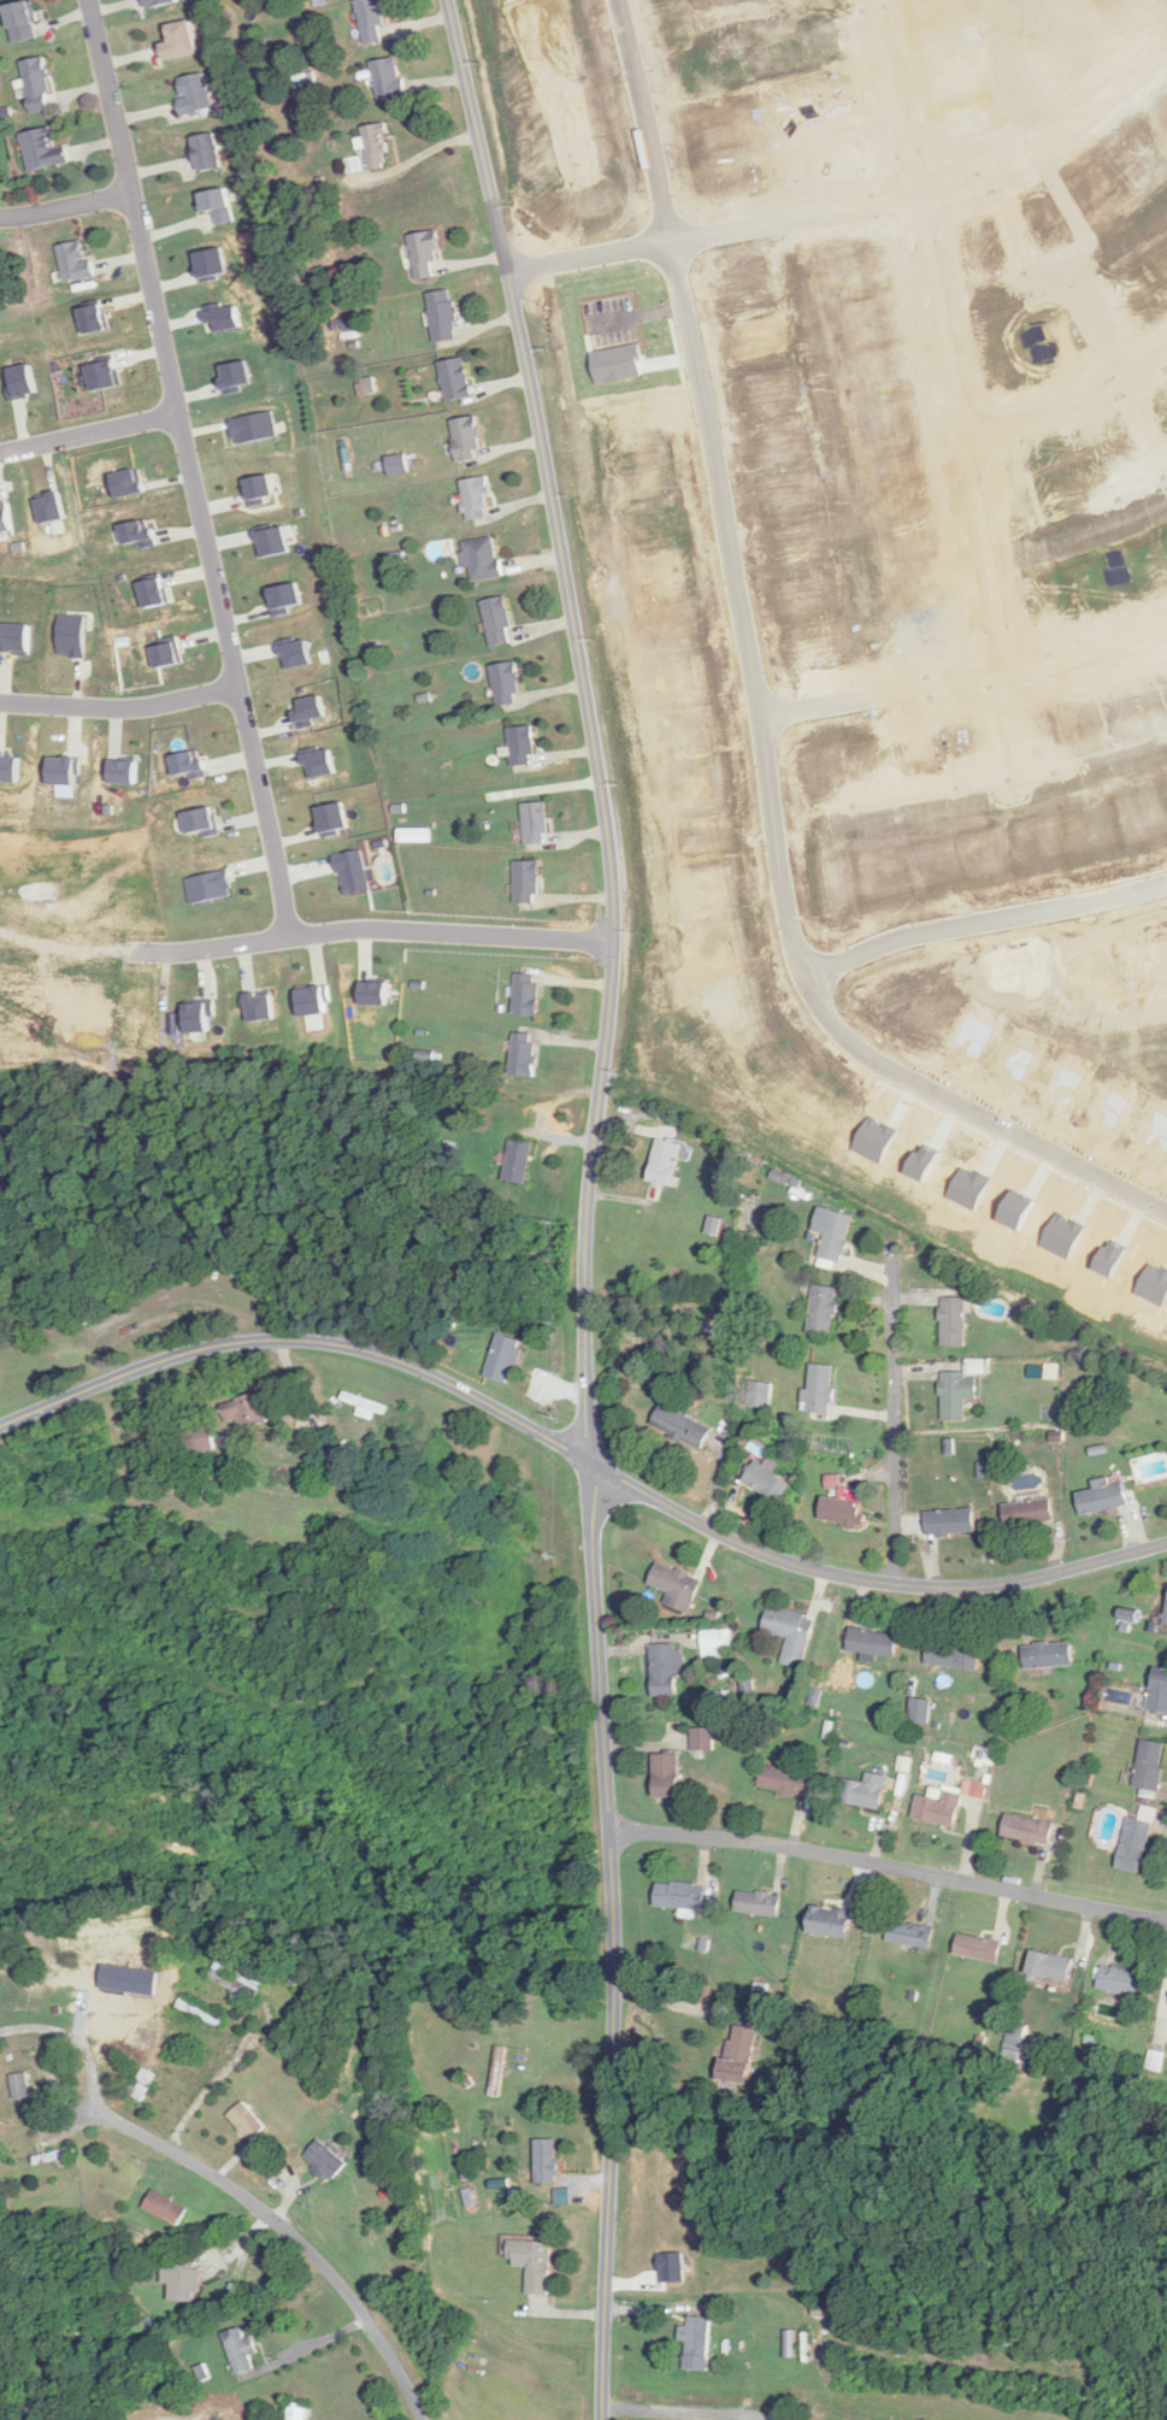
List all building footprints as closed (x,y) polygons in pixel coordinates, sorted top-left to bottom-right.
[(179,4),(178,0),(150,0),(152,9),(179,4)] [(389,26),(387,0),(360,0),(364,44),(384,42),(383,27),(389,26)] [(37,42),(37,4),(11,4),(11,42),(37,42)] [(161,43),(163,60),(197,56),(193,22),(169,24),(171,42),(161,43)] [(22,62),(32,113),(56,109),(46,57),(22,62)] [(372,61),(378,100),(406,96),(400,58),(372,61)] [(184,116),(213,109),(203,73),(175,80),(184,116)] [(371,171),(396,166),(387,123),(362,128),(371,171)] [(22,135),(29,171),(71,163),(68,147),(57,150),(53,129),(22,135)] [(201,172),(224,167),(216,133),(194,138),(201,172)] [(236,222),(226,188),(205,195),(215,228),(236,222)] [(417,280),(437,278),(435,263),(444,262),(440,232),(411,235),(417,280)] [(95,275),(83,240),(56,249),(68,284),(95,275)] [(457,341),(455,292),(432,293),(434,342),(457,341)] [(439,364),(449,403),(476,396),(466,357),(439,364)] [(460,461),(486,456),(479,417),(452,422),(460,461)] [(389,475),(409,474),(407,456),(388,458),(389,475)] [(492,520),(492,479),(465,479),(465,520),(492,520)] [(11,502),(0,504),(0,534),(15,532),(11,502)] [(465,543),(471,583),(503,578),(496,538),(465,543)] [(493,648),(516,643),(507,597),(483,602),(493,648)] [(523,704),(519,664),(493,666),(497,707),(523,704)] [(510,729),(512,767),(537,766),(535,727),(510,729)] [(525,804),(525,845),(549,845),(549,804),(525,804)] [(541,905),(541,862),(516,862),(516,905),(541,905)] [(541,975),(516,975),(516,1017),(541,1017),(541,975)] [(538,1077),(539,1038),(514,1037),(513,1076),(538,1077)] [(651,1184),(680,1188),(686,1144),(658,1140),(651,1184)] [(533,1143),(511,1141),(507,1182),(529,1185),(533,1143)] [(820,1268),(843,1272),(853,1216),(830,1212),(820,1268)] [(838,1288),(814,1287),(812,1335),(836,1336),(838,1288)] [(943,1347),(967,1347),(967,1299),(943,1299),(943,1347)] [(512,1385),(525,1342),(499,1334),(486,1377),(512,1385)] [(833,1415),(834,1366),(810,1365),(809,1415),(833,1415)] [(977,1400),(977,1373),(942,1374),(943,1423),(967,1422),(966,1400),(977,1400)] [(771,1384),(748,1383),(747,1408),(770,1409),(771,1384)] [(224,1406),(230,1425),(241,1421),(244,1431),(272,1423),(264,1395),(224,1406)] [(344,1401),(362,1406),(359,1416),(372,1420),(374,1413),(385,1416),(388,1406),(345,1395),(344,1401)] [(652,1429),(704,1450),(713,1428),(661,1406),(652,1429)] [(181,1430),(184,1455),(217,1451),(214,1426),(181,1430)] [(778,1507),(793,1487),(759,1462),(744,1481),(778,1507)] [(823,1526),(865,1526),(865,1500),(844,1500),(844,1478),(825,1478),(825,1490),(841,1490),(841,1498),(823,1498),(823,1526)] [(1095,1491),(1077,1495),(1083,1519),(1131,1508),(1125,1484),(1114,1487),(1111,1478),(1093,1483),(1095,1491)] [(1052,1498),(1003,1507),(1007,1531),(1057,1522),(1052,1498)] [(976,1512),(927,1512),(928,1536),(976,1536),(976,1512)] [(671,1591),(666,1605),(691,1613),(703,1578),(658,1563),(651,1585),(671,1591)] [(805,1660),(818,1619),(771,1605),(764,1630),(790,1637),(785,1654),(805,1660)] [(849,1649),(897,1657),(901,1635),(853,1627),(849,1649)] [(730,1630),(703,1630),(703,1658),(721,1658),(721,1649),(730,1649),(730,1630)] [(982,1645),(931,1640),(928,1664),(979,1669),(982,1645)] [(1025,1668),(1074,1665),(1073,1642),(1024,1644),(1025,1668)] [(652,1644),(652,1696),(678,1696),(677,1644),(652,1644)] [(1166,1712),(1166,1668),(1157,1665),(1147,1707),(1166,1712)] [(930,1719),(930,1699),(912,1699),(912,1719),(930,1719)] [(713,1728),(693,1728),(693,1750),(713,1750),(713,1728)] [(1163,1741),(1139,1741),(1139,1790),(1163,1790),(1163,1741)] [(656,1754),(656,1797),(680,1797),(680,1754),(656,1754)] [(811,1795),(814,1772),(764,1765),(761,1788),(811,1795)] [(866,1782),(845,1777),(839,1801),(881,1810),(888,1776),(868,1772),(866,1782)] [(914,1817),(957,1827),(965,1791),(933,1784),(930,1796),(920,1794),(914,1817)] [(1129,1816),(1119,1868),(1143,1873),(1157,1809),(1144,1807),(1142,1819),(1129,1816)] [(1051,1845),(1055,1821),(1008,1813),(1004,1837),(1051,1845)] [(657,1906),(705,1910),(707,1885),(659,1881),(657,1906)] [(738,1913),(781,1915),(781,1892),(739,1891),(738,1913)] [(852,1939),(856,1911),(816,1905),(812,1932),(852,1939)] [(889,1940),(931,1949),(936,1928),(893,1919),(889,1940)] [(956,1953),(999,1963),(1004,1942),(961,1932),(956,1953)] [(1070,1983),(1076,1960),(1035,1949),(1029,1972),(1070,1983)] [(1148,1998),(1153,1973),(1104,1963),(1099,1988),(1148,1998)] [(239,1970),(237,1974),(218,1964),(209,1979),(255,2003),(265,1983),(239,1970)] [(226,2018),(182,1997),(177,2008),(221,2029),(226,2018)] [(758,2028),(730,2025),(724,2081),(752,2084),(758,2028)] [(491,2096),(502,2097),(506,2047),(496,2046),(491,2096)] [(158,2075),(144,2068),(131,2096),(145,2102),(158,2075)] [(11,2076),(16,2100),(33,2097),(28,2073),(11,2076)] [(229,2116),(253,2141),(268,2127),(244,2102),(229,2116)] [(349,2163),(319,2139),(306,2156),(335,2180),(349,2163)] [(537,2184),(559,2184),(559,2139),(537,2139),(537,2184)] [(34,2163),(76,2160),(75,2150),(33,2153),(34,2163)] [(189,2209),(156,2190),(145,2208),(178,2227),(189,2209)] [(553,2242),(510,2240),(510,2266),(529,2267),(528,2294),(551,2294),(553,2242)] [(165,2261),(164,2284),(171,2284),(171,2301),(201,2303),(202,2263),(165,2261)] [(683,2341),(687,2341),(685,2370),(708,2371),(711,2318),(685,2316),(683,2341)] [(246,2338),(242,2328),(224,2333),(236,2374),(255,2369),(251,2356),(259,2354),(254,2336),(246,2338)] [(309,2404),(289,2401),(287,2419),(307,2419),(309,2404)]
